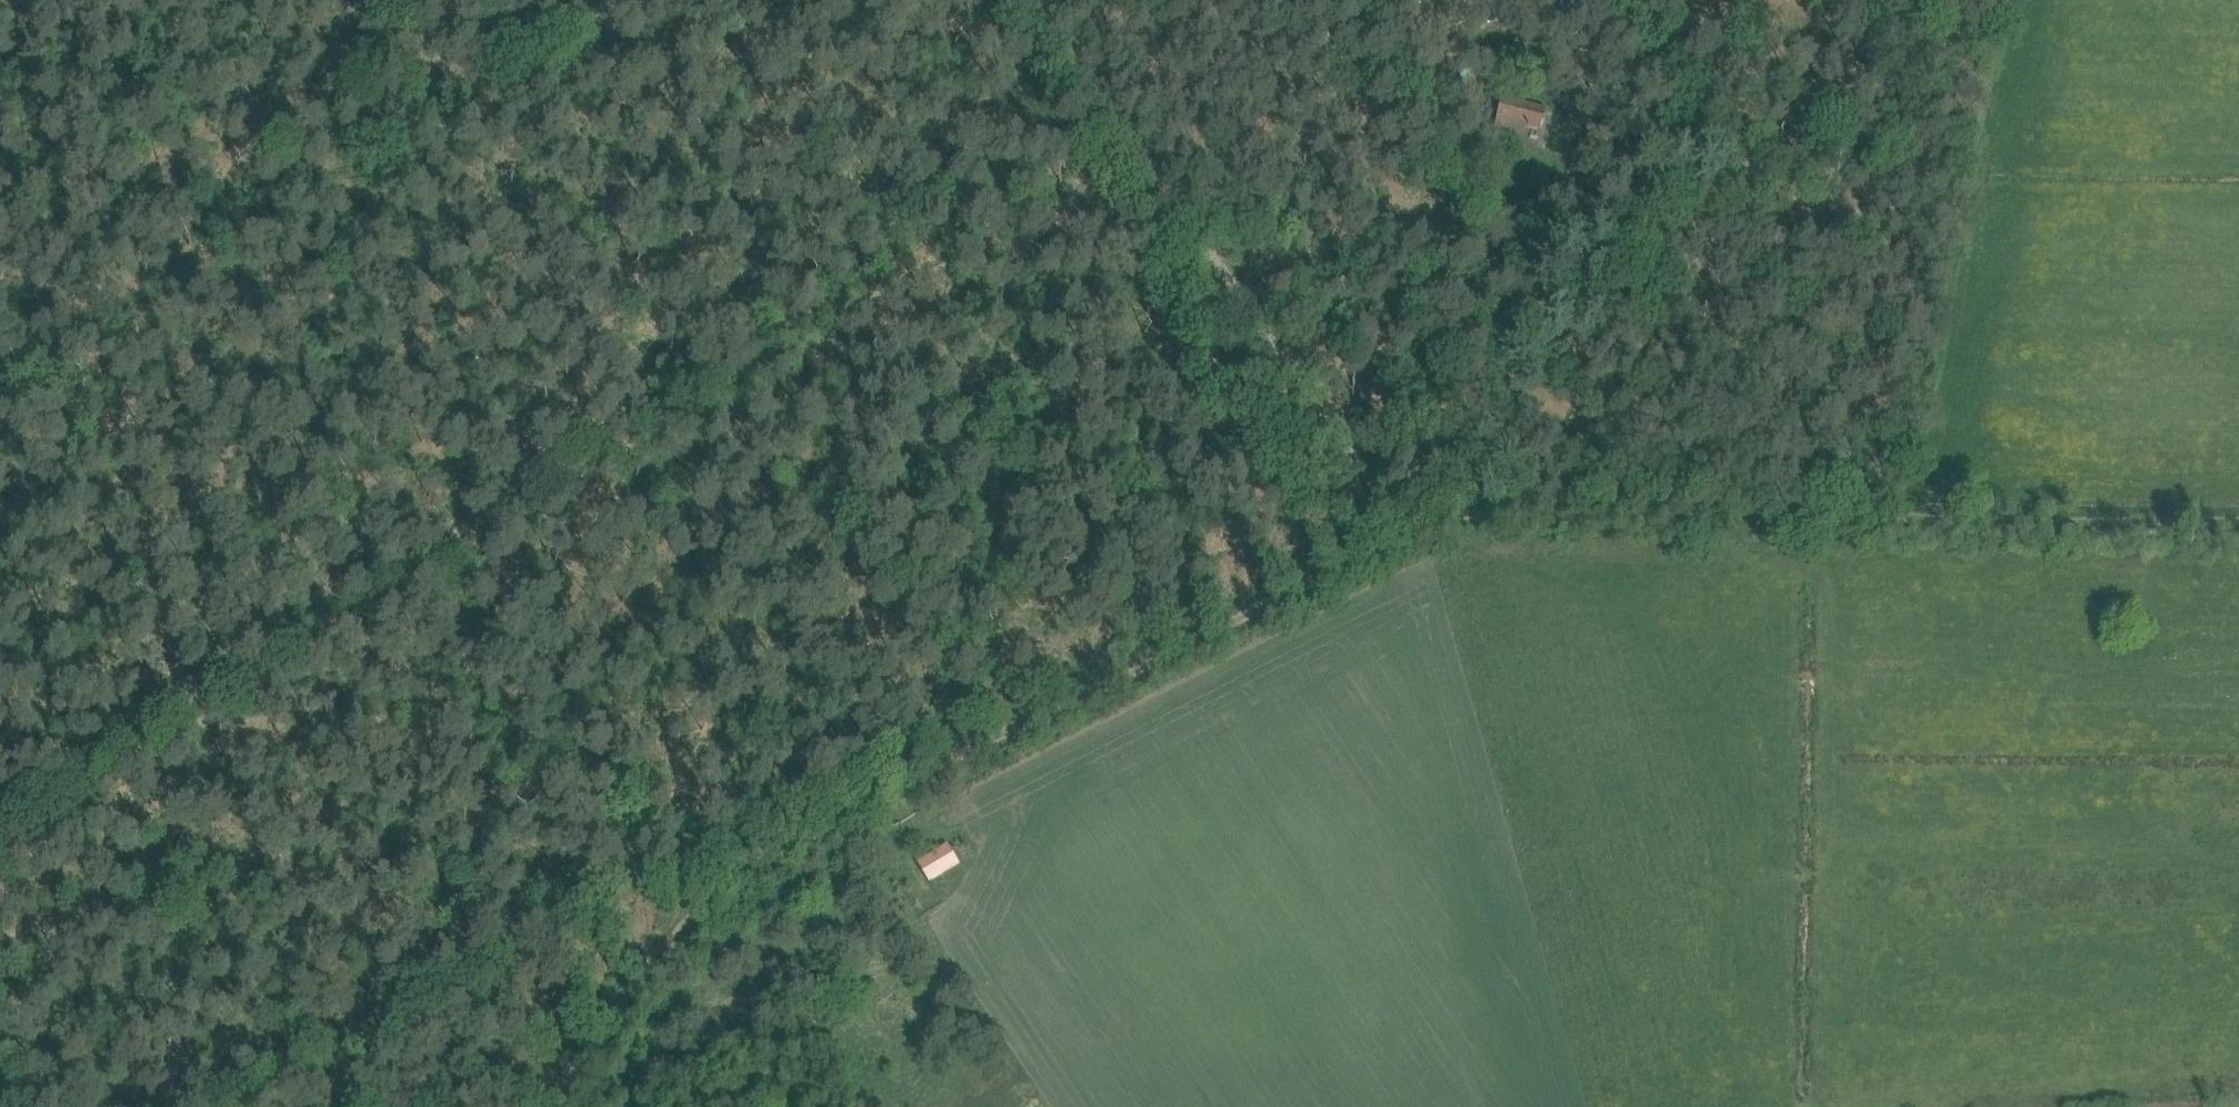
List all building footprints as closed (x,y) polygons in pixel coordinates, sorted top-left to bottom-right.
[(1437,82),(1448,86),(1455,70),(1444,65),(1437,82)] [(1540,128),(1544,105),(1500,98),(1494,130),(1523,135),(1525,126),(1540,128)] [(915,859),(929,881),(959,862),(946,840),(915,859)]
